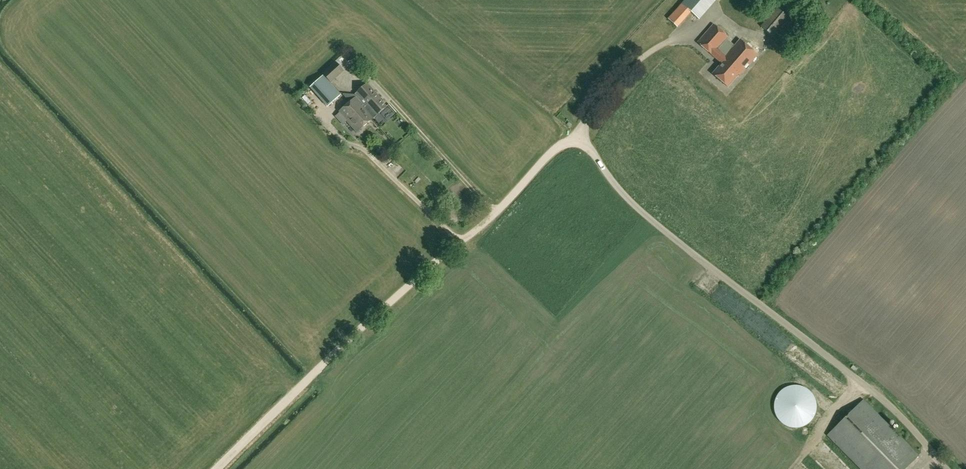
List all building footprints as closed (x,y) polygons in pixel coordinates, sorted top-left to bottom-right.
[(692,9),(704,20),(722,0),(701,0),(692,9)] [(689,5),(673,20),(682,29),(697,14),(689,5)] [(790,19),(778,9),(762,27),(774,37),(790,19)] [(795,24),(800,28),(803,24),(798,19),(795,24)] [(726,58),(718,51),(729,38),(714,25),(698,44),(722,65),(713,75),(728,88),(739,76),(740,77),(758,56),(741,41),(726,58)] [(336,61),(323,74),(332,83),(345,71),(336,61)] [(341,95),(323,76),(316,83),(328,97),(325,100),(329,106),(341,95)] [(357,97),(356,97),(375,117),(386,108),(379,100),(380,99),(367,84),(355,95),(357,97)] [(375,117),(356,97),(340,112),(348,122),(348,123),(357,133),(375,117)] [(326,115),(331,112),(326,105),(321,108),(326,115)] [(775,412),(777,416),(778,419),(781,423),(785,426),(789,428),(793,429),(797,429),(802,428),(806,427),(810,424),(813,421),(815,418),(817,415),(818,411),(818,407),(817,402),(815,397),(813,394),(810,391),(808,389),(804,387),(799,386),(795,386),(792,386),(788,387),(784,390),(780,392),(777,397),(776,399),(775,405),(775,409),(775,412)] [(919,456),(864,400),(828,435),(861,468),(907,468),(919,456)] [(823,445),(813,457),(826,468),(851,468),(823,445)]
